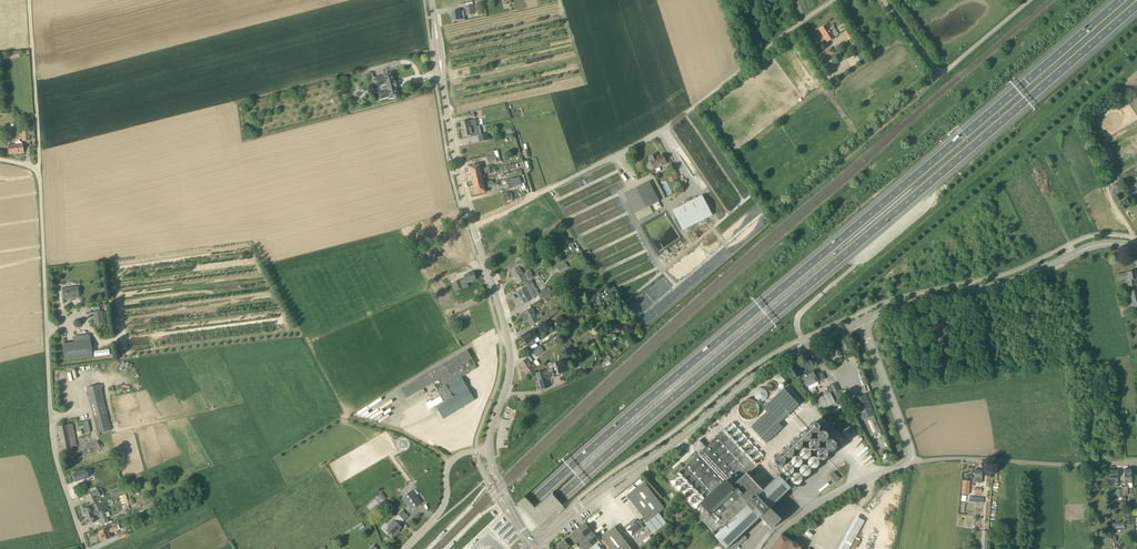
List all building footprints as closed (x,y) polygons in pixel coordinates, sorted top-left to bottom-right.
[(473,5),(466,6),(467,15),(474,14),(473,5)] [(464,11),(459,12),(452,13),(453,21),(459,20),(459,21),(465,21),(464,11)] [(827,42),(835,37),(827,25),(819,30),(827,42)] [(844,32),(849,40),(855,36),(850,29),(844,32)] [(820,54),(824,61),(836,53),(831,47),(820,54)] [(388,90),(378,93),(379,99),(390,97),(391,98),(399,96),(396,88),(398,87),(396,81),(395,82),(392,73),(384,75),(385,77),(374,80),(376,86),(386,84),(388,90)] [(461,123),(462,129),(471,128),(477,126),(476,119),(461,123)] [(29,141),(29,135),(35,135),(34,129),(34,121),(24,122),(24,131),(22,131),(22,141),(29,141)] [(471,128),(462,129),(464,137),(473,136),(473,137),(477,136),(475,128),(471,129),(471,128)] [(489,140),(487,134),(479,136),(480,142),(489,140)] [(23,144),(8,146),(9,154),(24,153),(23,144)] [(487,156),(488,163),(500,161),(499,157),(496,158),(495,154),(487,156)] [(662,154),(658,157),(656,154),(649,158),(651,160),(650,161),(651,163),(650,163),(649,164),(649,165),(649,166),(649,167),(650,168),(651,168),(653,168),(654,167),(655,169),(667,163),(662,154)] [(528,160),(521,163),(523,169),(530,166),(528,160)] [(472,174),(490,169),(489,166),(483,168),(482,169),(481,169),(479,165),(470,167),(472,174)] [(473,181),(483,178),(482,174),(483,174),(484,174),(491,173),(490,169),(472,174),(473,181)] [(506,180),(509,189),(522,184),(520,177),(506,180)] [(493,183),(493,180),(486,182),(485,183),(484,183),(483,178),(473,181),(475,188),(493,183)] [(493,183),(475,188),(477,195),(486,192),(485,188),(499,185),(498,182),(493,183)] [(1125,195),(1120,182),(1111,186),(1116,199),(1125,195)] [(655,204),(644,184),(625,194),(635,214),(638,220),(653,213),(650,206),(655,204)] [(513,201),(511,195),(508,196),(508,194),(508,193),(503,194),(504,199),(506,199),(507,202),(513,201)] [(683,231),(713,215),(702,195),(672,211),(683,231)] [(561,272),(569,267),(566,262),(557,267),(561,272)] [(534,278),(530,271),(523,275),(519,267),(511,271),(518,284),(527,279),(528,281),(534,278)] [(576,283),(581,279),(588,275),(586,271),(574,279),(576,283)] [(1136,285),(1136,282),(1135,271),(1128,273),(1117,275),(1118,280),(1126,279),(1128,287),(1136,285)] [(455,291),(462,289),(468,287),(467,283),(476,280),(473,272),(465,275),(466,278),(459,281),(452,283),(455,291)] [(522,286),(523,289),(518,292),(524,304),(532,300),(532,299),(535,298),(531,290),(532,290),(528,283),(522,286)] [(63,299),(72,298),(79,297),(78,287),(62,289),(63,299)] [(541,299),(551,292),(549,288),(538,294),(541,299)] [(521,315),(526,322),(528,321),(531,325),(539,321),(532,309),(521,315)] [(94,325),(104,324),(102,310),(93,312),(94,325)] [(540,319),(542,323),(558,312),(557,310),(553,310),(540,319)] [(562,310),(547,321),(550,326),(565,315),(562,310)] [(529,347),(540,341),(534,331),(523,337),(527,344),(529,347)] [(65,361),(93,357),(90,340),(63,344),(65,361)] [(533,352),(535,355),(536,357),(544,352),(540,347),(533,352)] [(424,388),(433,383),(438,391),(445,402),(436,407),(444,419),(475,400),(462,377),(467,374),(477,368),(475,364),(467,350),(419,379),(419,378),(402,389),(407,398),(424,388)] [(533,362),(530,364),(527,359),(520,364),(527,374),(537,367),(533,362)] [(556,376),(555,376),(559,374),(557,368),(558,368),(557,367),(556,363),(549,365),(550,369),(544,371),(536,374),(541,390),(549,387),(547,379),(556,376)] [(802,378),(806,387),(818,382),(818,383),(826,379),(822,372),(819,374),(820,377),(817,379),(813,372),(802,378)] [(844,398),(836,383),(830,386),(838,401),(844,398)] [(111,430),(100,385),(87,388),(98,434),(111,430)] [(767,411),(750,427),(765,442),(783,425),(780,422),(800,403),(784,387),(763,407),(767,411)] [(752,400),(765,400),(765,389),(752,389),(752,400)] [(815,401),(820,411),(836,403),(830,393),(815,401)] [(866,395),(854,400),(863,421),(864,420),(871,436),(881,432),(874,416),(875,415),(866,395)] [(720,542),(724,546),(722,548),(736,548),(747,539),(743,534),(762,517),(772,528),(780,520),(770,509),(791,489),(779,476),(771,484),(764,491),(763,491),(746,474),(756,464),(757,465),(762,461),(761,460),(764,457),(732,423),(706,447),(700,440),(693,447),(699,453),(684,468),(680,464),(670,472),(674,477),(670,480),(703,514),(700,518),(713,531),(712,532),(715,536),(720,542)] [(73,440),(76,440),(72,424),(57,427),(62,449),(71,447),(74,446),(73,440)] [(818,425),(817,424),(816,424),(814,424),(813,424),(811,425),(810,426),(809,428),(809,429),(810,430),(810,431),(810,432),(810,433),(809,432),(807,432),(806,432),(804,432),(803,433),(801,434),(801,435),(801,437),(801,439),(800,441),(798,440),(797,440),(795,440),(794,441),(793,442),(792,444),(792,446),(792,448),(791,449),(789,448),(788,448),(786,449),(784,450),(784,451),(783,452),(783,454),(783,455),(784,456),(783,457),(782,457),(780,456),(779,457),(777,457),(776,458),(775,459),(775,460),(775,462),(775,464),(775,465),(776,466),(777,466),(777,467),(778,467),(779,467),(781,467),(782,467),(783,466),(784,467),(783,468),(783,469),(783,470),(783,471),(783,472),(783,473),(784,474),(785,475),(785,476),(786,476),(787,476),(789,476),(791,476),(792,477),(791,478),(791,479),(791,480),(792,482),(793,483),(794,484),(795,485),(796,485),(798,485),(799,485),(801,484),(802,483),(802,482),(803,480),(803,479),(802,478),(802,477),(801,476),(802,475),(803,476),(804,477),(805,477),(807,477),(808,476),(809,476),(810,474),(811,473),(811,472),(811,470),(810,469),(809,468),(810,467),(811,468),(812,469),(813,469),(815,469),(816,469),(817,468),(818,467),(819,466),(819,465),(819,464),(819,463),(819,462),(819,461),(818,460),(819,459),(819,460),(821,460),(822,461),(823,461),(824,460),(826,460),(827,459),(827,458),(828,457),(828,456),(828,455),(828,454),(828,453),(827,452),(827,451),(828,452),(829,452),(830,452),(831,452),(832,452),(833,452),(834,452),(834,451),(835,451),(835,450),(836,449),(837,447),(837,446),(837,445),(837,444),(836,443),(836,442),(835,442),(834,441),(833,440),(832,440),(831,440),(830,440),(829,440),(828,441),(828,440),(828,439),(828,437),(828,436),(828,435),(827,434),(826,433),(825,432),(824,431),(822,431),(821,431),(820,432),(820,431),(820,430),(820,429),(820,428),(820,427),(820,426),(819,426),(819,425),(818,425)] [(88,453),(100,449),(98,441),(85,445),(88,453)] [(1128,483),(1132,483),(1131,469),(1124,470),(1125,485),(1122,485),(1123,495),(1128,495),(1127,485),(1128,483)] [(77,474),(73,475),(75,482),(84,479),(83,475),(87,474),(86,470),(77,472),(77,474)] [(982,483),(982,470),(975,470),(974,478),(972,478),(972,482),(982,483)] [(1118,483),(1118,479),(1117,470),(1110,471),(1110,475),(1108,475),(1109,484),(1118,483)] [(836,483),(840,479),(834,472),(830,476),(836,483)] [(969,495),(970,481),(963,480),(962,494),(969,495)] [(667,524),(659,513),(665,509),(645,482),(627,496),(647,522),(645,524),(654,534),(667,524)] [(114,498),(125,493),(123,488),(112,493),(114,498)] [(422,503),(421,501),(413,490),(404,497),(403,497),(411,508),(412,510),(422,503)] [(381,492),(378,495),(383,501),(386,498),(381,492)] [(553,493),(551,492),(534,507),(531,503),(525,496),(517,503),(523,509),(527,514),(539,527),(563,506),(557,499),(553,495),(553,493)] [(85,517),(101,511),(99,503),(94,504),(95,508),(92,509),(91,507),(83,510),(85,517)] [(85,517),(88,524),(96,521),(95,516),(96,516),(96,518),(100,517),(101,520),(107,518),(104,510),(101,511),(85,517)] [(398,533),(400,531),(399,530),(402,527),(399,525),(408,517),(402,511),(388,526),(389,528),(386,531),(390,534),(391,533),(394,537),(398,533)] [(631,537),(643,527),(638,521),(636,523),(635,521),(633,523),(634,524),(627,531),(631,537)] [(585,523),(570,536),(579,547),(576,548),(606,548),(585,523)] [(106,530),(99,533),(103,541),(110,538),(108,534),(117,530),(115,526),(107,530),(106,530)] [(611,548),(632,548),(615,527),(601,537),(611,548)] [(773,548),(804,548),(781,535),(773,548)] [(558,548),(567,548),(572,545),(567,539),(556,548),(558,548)] [(855,548),(856,548),(860,542),(856,539),(851,547),(855,548)] [(1126,543),(1121,540),(1116,547),(1118,548),(1121,548),(1126,543)] [(813,548),(818,548),(804,541),(803,543),(813,548)]
